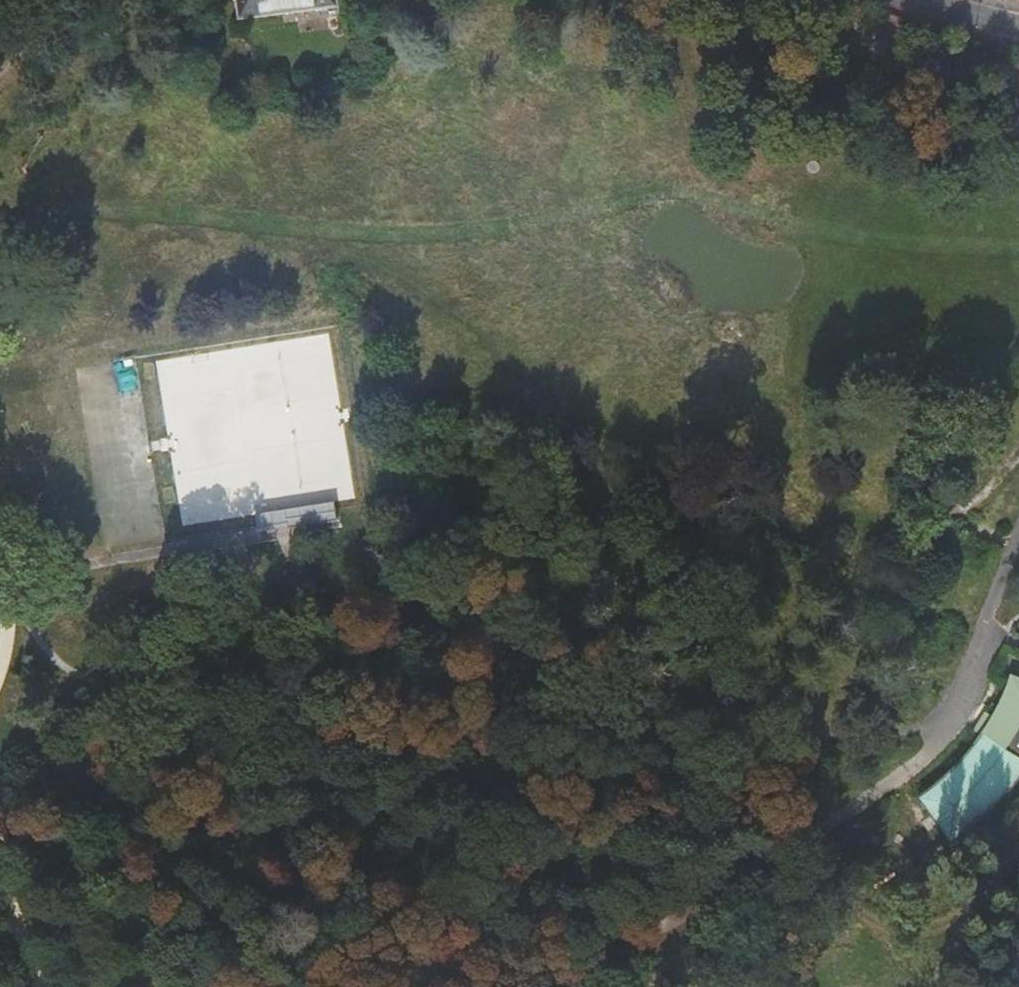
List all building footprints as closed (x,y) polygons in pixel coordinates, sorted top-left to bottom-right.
[(332,0),(234,0),(236,19),(333,9),(332,0)] [(1008,672),(1006,677),(1003,683),(1001,689),(998,694),(995,700),(992,706),(988,711),(979,707),(978,709),(973,716),(969,723),(977,729),(963,748),(919,796),(949,841),(952,840),(994,804),(1018,774),(1018,677),(1008,672)] [(1002,938),(1011,986),(1018,986),(1018,935),(1002,938)]
